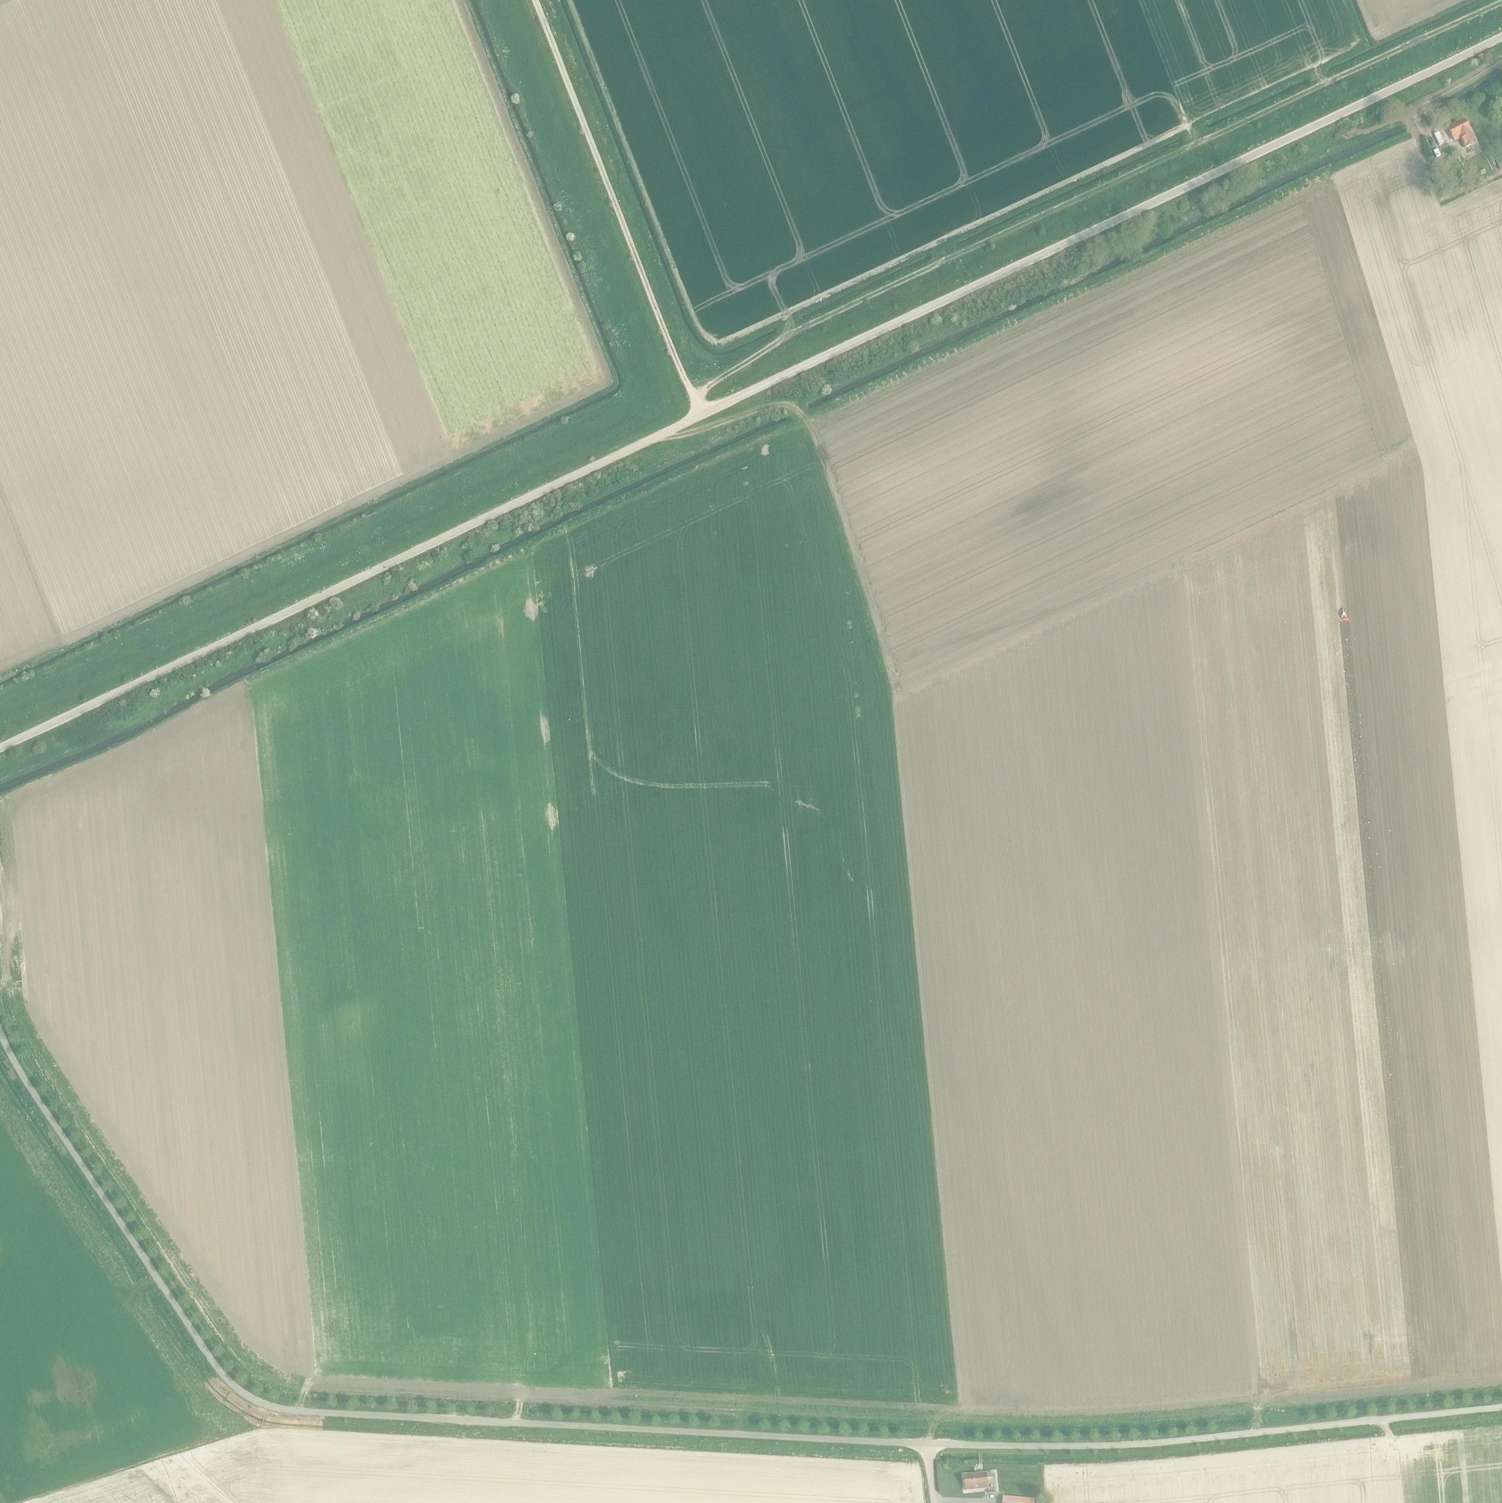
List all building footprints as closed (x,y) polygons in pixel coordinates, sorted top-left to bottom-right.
[(1338,45),(1341,39),(1336,36),(1333,43),(1338,45)] [(1464,148),(1473,143),(1462,120),(1447,128),(1454,141),(1459,138),(1464,148)] [(988,1478),(994,1478),(993,1473),(987,1473),(965,1474),(966,1490),(988,1488),(988,1478)]
